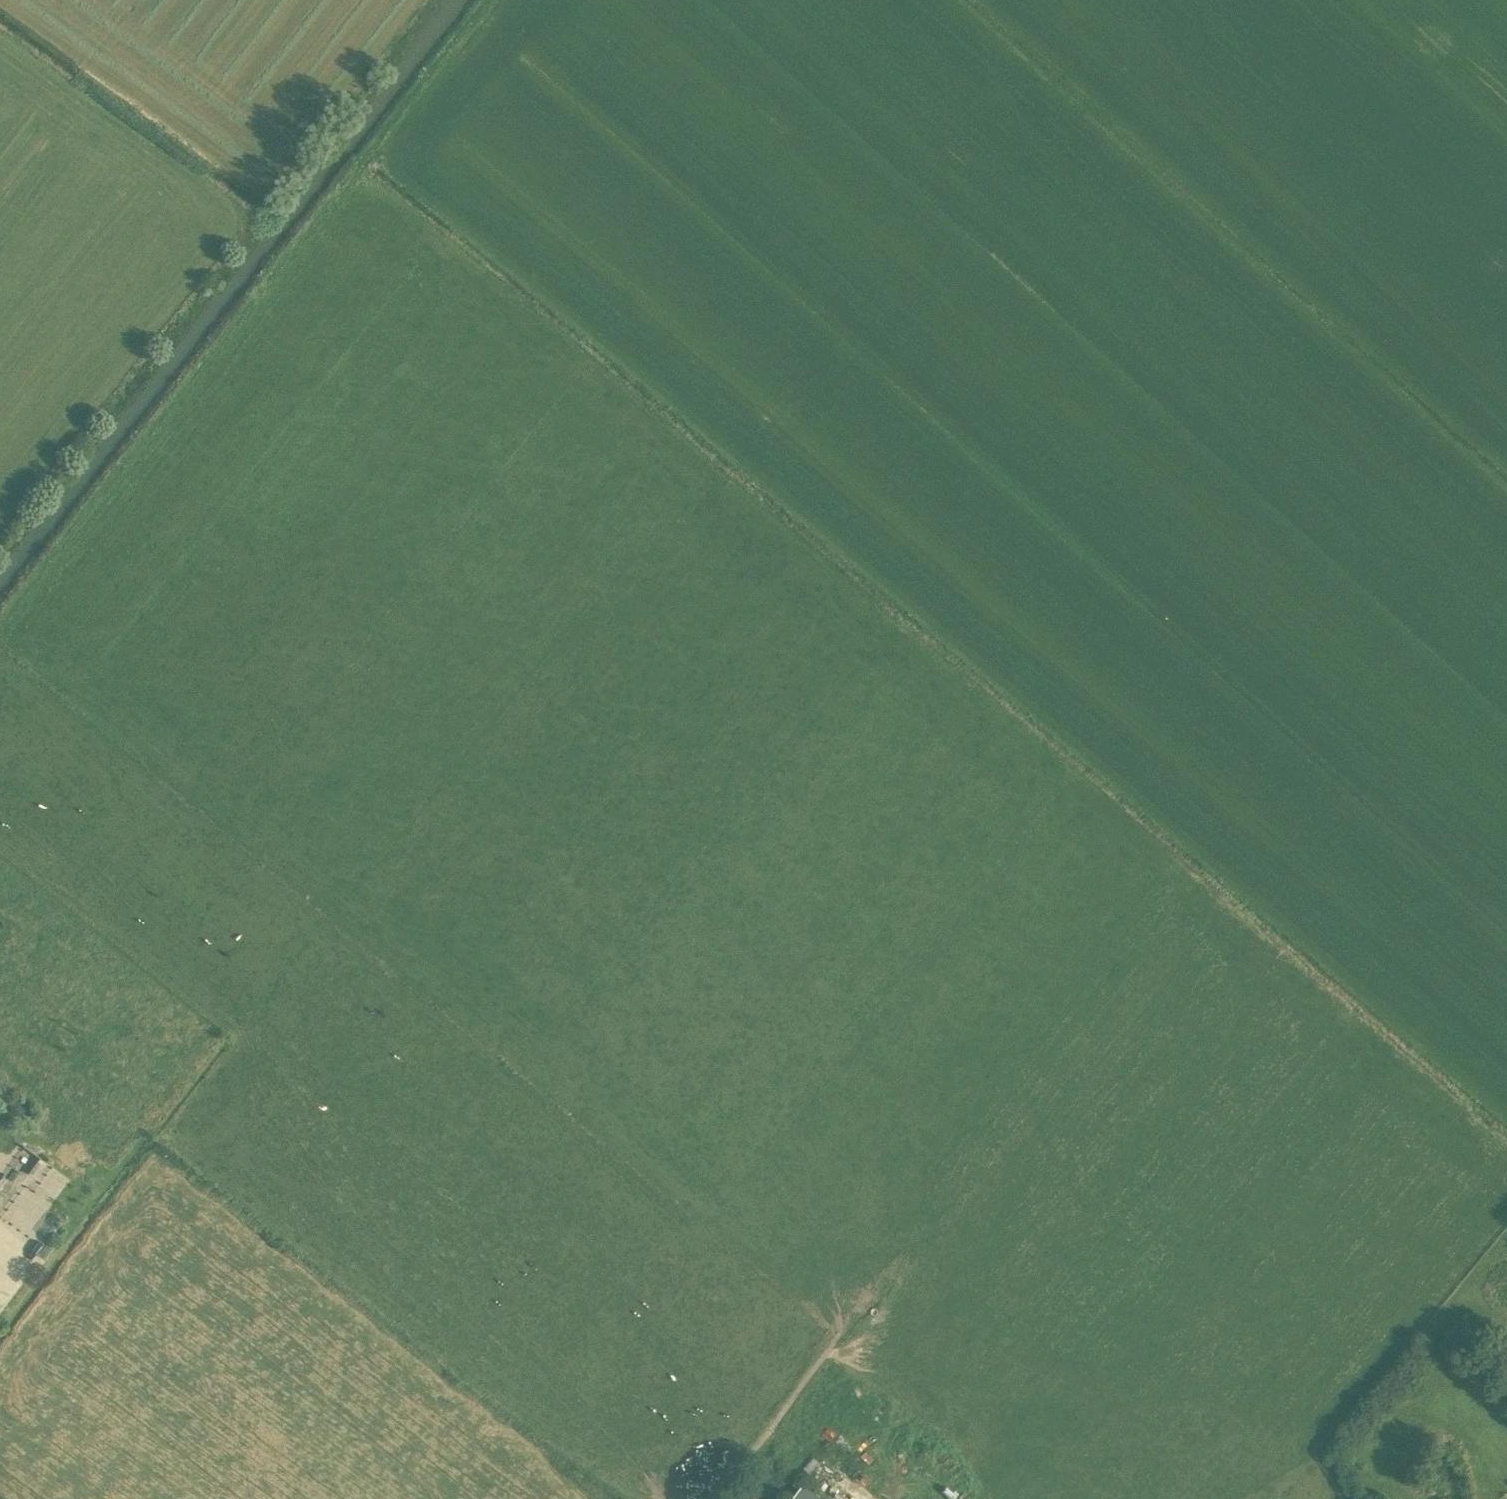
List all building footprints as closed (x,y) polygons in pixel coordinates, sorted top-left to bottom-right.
[(794,1491),(762,1470),(748,1490),(747,1489),(741,1498),(815,1498),(797,1487),(794,1491)]
